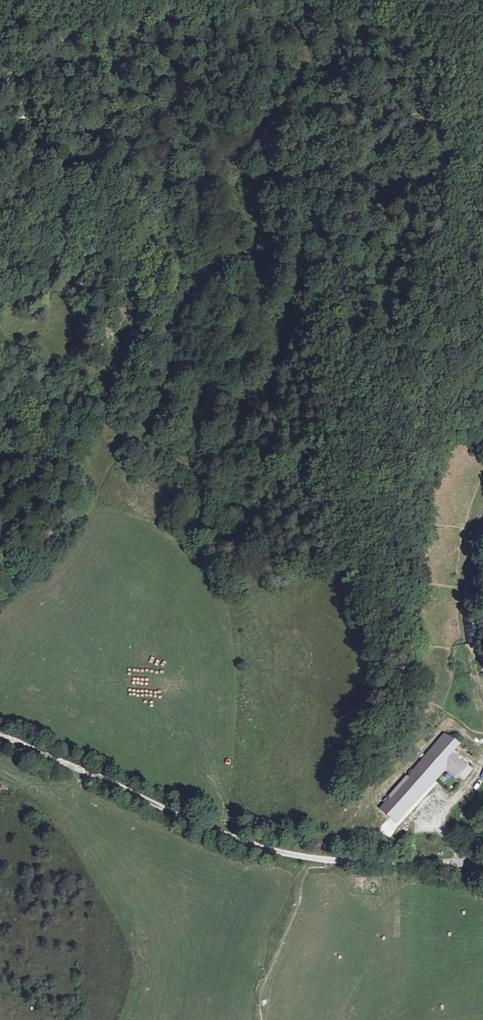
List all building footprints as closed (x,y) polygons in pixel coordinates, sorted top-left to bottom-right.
[(461,744),(446,733),(382,806),(398,820),(447,766),(464,782),(474,771),(453,753),(461,744)] [(434,841),(414,837),(412,845),(433,850),(434,841)]
